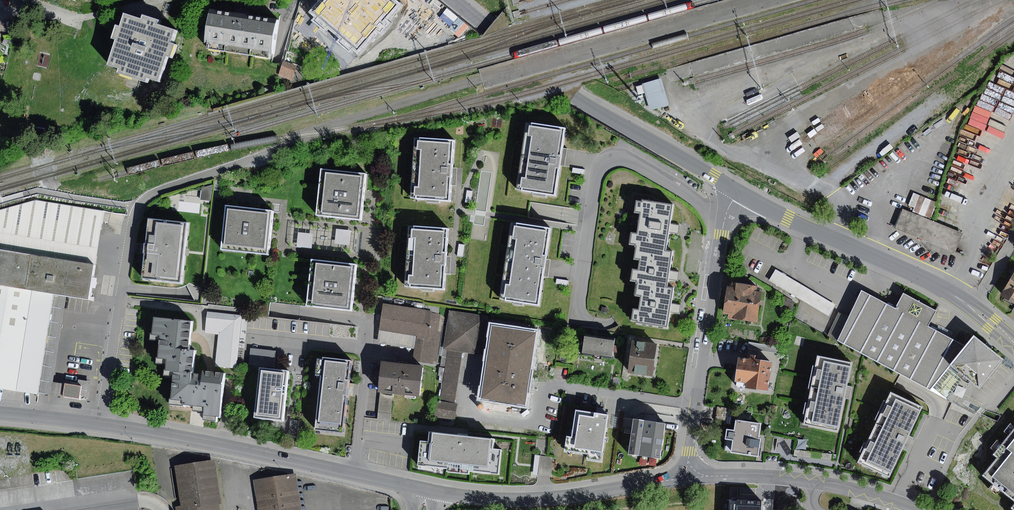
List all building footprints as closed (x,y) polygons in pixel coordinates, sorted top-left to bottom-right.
[(313,12),(357,50),(397,4),(392,0),(324,0),(313,12)] [(455,9),(431,17),(428,11),(417,1),(412,3),(405,10),(389,16),(373,34),(399,58),(411,44),(417,50),(437,27),(443,33),(446,40),(470,32),(468,26),(457,17),(455,9)] [(277,20),(211,11),(207,42),(209,42),(208,49),(270,58),(271,52),(273,52),(277,20)] [(119,41),(110,67),(120,70),(119,74),(148,84),(149,80),(159,83),(168,57),(173,59),(177,45),(173,44),(177,32),(159,26),(161,22),(145,17),(144,21),(127,15),(123,29),(118,27),(114,40),(119,41)] [(283,61),(278,75),(292,80),(296,66),(283,61)] [(662,78),(642,84),(651,111),(670,105),(662,78)] [(562,156),(566,128),(527,122),(517,189),(534,192),(533,195),(547,197),(547,194),(556,196),(562,156)] [(452,176),(454,141),(415,138),(411,198),(427,199),(426,202),(439,203),(439,200),(450,201),(452,176)] [(366,174),(322,170),(317,215),(361,220),(364,192),(366,174)] [(212,185),(202,188),(201,199),(211,200),(212,185)] [(920,196),(912,214),(930,221),(937,203),(920,196)] [(673,204),(642,200),(642,201),(636,200),(634,213),(640,214),(637,233),(632,232),(630,243),(637,244),(636,247),(667,251),(669,232),(670,228),(671,224),(673,204)] [(98,247),(104,210),(36,201),(0,210),(0,232),(98,247)] [(179,201),(178,211),(199,213),(200,204),(179,201)] [(273,213),(227,208),(222,250),(269,255),(273,213)] [(957,253),(964,235),(930,221),(912,214),(905,211),(897,230),(957,253)] [(147,250),(144,279),(183,283),(186,252),(189,223),(150,219),(147,250)] [(550,228),(512,222),(500,300),(514,302),(513,304),(523,305),(524,303),(539,305),(544,267),(550,228)] [(680,225),(671,224),(670,228),(669,232),(679,234),(679,229),(680,225)] [(448,228),(409,226),(405,286),(420,287),(420,290),(433,291),(433,288),(444,289),(445,264),(448,228)] [(351,230),(336,229),(335,244),(350,245),(351,230)] [(0,232),(0,287),(54,295),(66,297),(89,301),(98,247),(0,232)] [(313,234),(299,232),(297,247),(312,249),(313,234)] [(670,271),(673,252),(667,251),(636,247),(634,259),(640,260),(639,270),(633,270),(631,281),(638,282),(637,284),(668,288),(669,279),(670,275),(670,271)] [(357,265),(314,260),(309,305),(352,310),(355,283),(357,265)] [(776,269),(769,281),(829,316),(836,305),(776,269)] [(679,272),(670,271),(670,275),(669,279),(678,281),(679,272)] [(1002,296),(1013,303),(1013,274),(1002,296)] [(729,318),(758,323),(763,292),(758,291),(759,286),(732,282),(731,288),(728,287),(724,313),(729,314),(729,318)] [(637,324),(669,328),(671,312),(672,308),(672,304),(674,288),(668,288),(637,284),(635,296),(641,297),(639,310),(634,309),(632,321),(636,322),(637,324)] [(54,295),(0,287),(0,389),(37,395),(54,295)] [(862,291),(837,341),(930,390),(933,388),(951,366),(966,347),(929,326),(937,311),(904,293),(896,308),(862,291)] [(54,295),(37,395),(50,397),(66,297),(54,295)] [(780,303),(795,312),(798,304),(784,296),(780,303)] [(795,317),(800,319),(805,305),(801,303),(795,317)] [(681,305),(672,304),(672,308),(671,312),(679,313),(681,305)] [(441,314),(385,305),(381,328),(419,334),(416,348),(415,359),(432,362),(432,360),(438,361),(445,317),(441,314)] [(488,317),(449,311),(443,350),(449,350),(463,352),(482,355),(488,317)] [(242,317),(208,313),(206,333),(217,334),(214,366),(236,368),(242,317)] [(193,321),(153,317),(151,336),(161,337),(159,358),(168,359),(166,371),(176,372),(173,399),(184,400),(183,405),(205,408),(204,415),(219,417),(224,375),(194,371),(196,352),(190,351),(193,321)] [(526,405),(537,332),(493,326),(482,398),(526,405)] [(419,334),(381,328),(379,342),(416,348),(419,334)] [(583,355),(612,359),(615,338),(585,334),(583,355)] [(974,337),(966,347),(951,366),(965,377),(981,390),(1004,361),(974,337)] [(632,340),(628,373),(653,376),(657,343),(632,340)] [(749,342),(748,348),(777,353),(778,347),(749,342)] [(251,348),(250,364),(274,366),(276,351),(251,348)] [(441,401),(455,403),(463,352),(449,350),(441,401)] [(746,388),(768,391),(773,362),(761,360),(761,357),(748,355),(747,358),(739,357),(736,381),(747,382),(746,388)] [(847,392),(853,363),(820,356),(806,424),(839,431),(847,392)] [(1006,357),(1004,360),(1012,366),(1013,363),(1006,357)] [(351,361),(325,358),(317,429),(343,432),(348,389),(351,361)] [(424,366),(382,362),(379,392),(380,392),(394,394),(421,396),(424,366)] [(951,366),(933,388),(947,399),(965,377),(951,366)] [(261,370),(255,418),(283,421),(288,372),(261,370)] [(613,377),(612,384),(620,386),(621,379),(613,377)] [(83,386),(66,384),(64,397),(81,399),(83,386)] [(394,394),(380,392),(377,418),(391,420),(394,394)] [(891,393),(859,462),(890,477),(923,407),(891,393)] [(441,403),(436,402),(434,415),(456,418),(458,404),(455,403),(441,401),(441,403)] [(729,408),(717,406),(714,422),(727,424),(729,408)] [(589,459),(600,460),(608,416),(605,415),(596,414),(578,411),(573,438),(568,437),(565,451),(590,455),(589,459)] [(632,430),(634,419),(629,419),(623,418),(622,429),(632,430)] [(632,430),(629,455),(661,459),(666,424),(634,419),(632,430)] [(759,438),(761,423),(735,419),(734,430),(728,430),(726,439),(733,440),(731,453),(759,457),(762,439),(759,438)] [(993,455),(998,459),(984,476),(1013,500),(1013,429),(993,455)] [(470,471),(498,474),(501,450),(493,449),(494,440),(463,436),(431,433),(430,443),(421,442),(418,465),(447,469),(447,472),(470,475),(470,471)] [(832,454),(796,450),(795,456),(831,460),(832,454)] [(553,457),(535,455),(533,474),(545,476),(551,476),(553,457)] [(174,465),(180,506),(176,507),(176,509),(220,509),(219,504),(221,504),(215,459),(174,465)] [(254,482),(259,509),(304,509),(300,476),(254,482)] [(730,500),(729,509),(762,509),(763,501),(730,500)]
